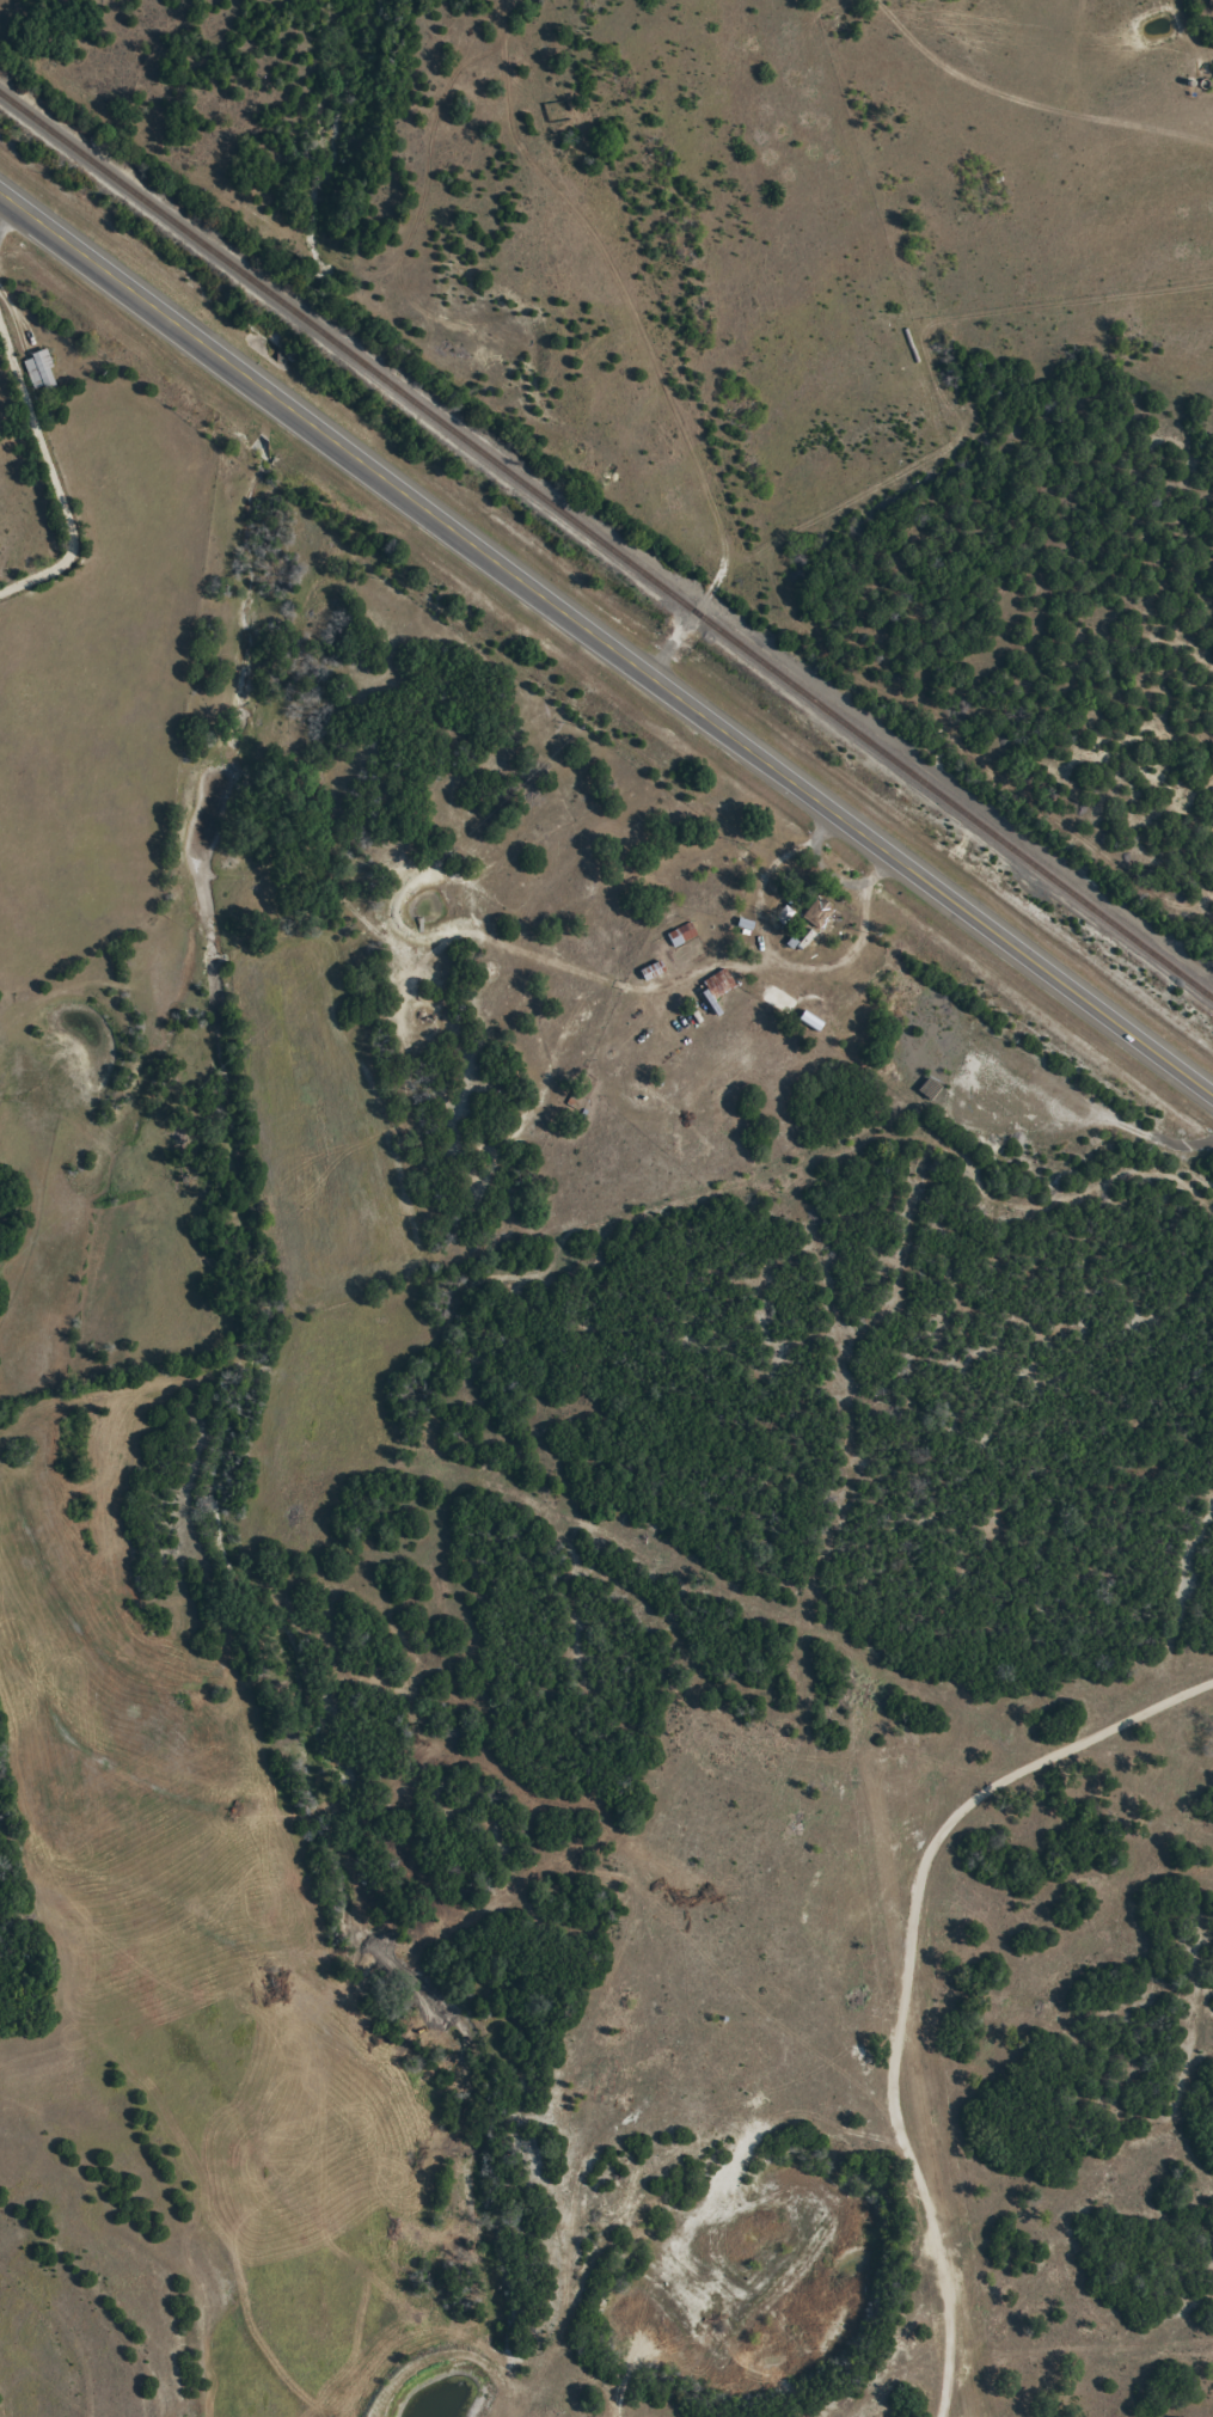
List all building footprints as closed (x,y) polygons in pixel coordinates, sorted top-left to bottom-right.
[(56,387),(50,351),(26,355),(31,391),(56,387)] [(835,906),(819,895),(803,917),(826,934),(837,920),(829,914),(835,906)] [(672,939),(674,945),(691,938),(689,933),(672,939)] [(703,980),(714,999),(737,986),(727,967),(703,980)]
